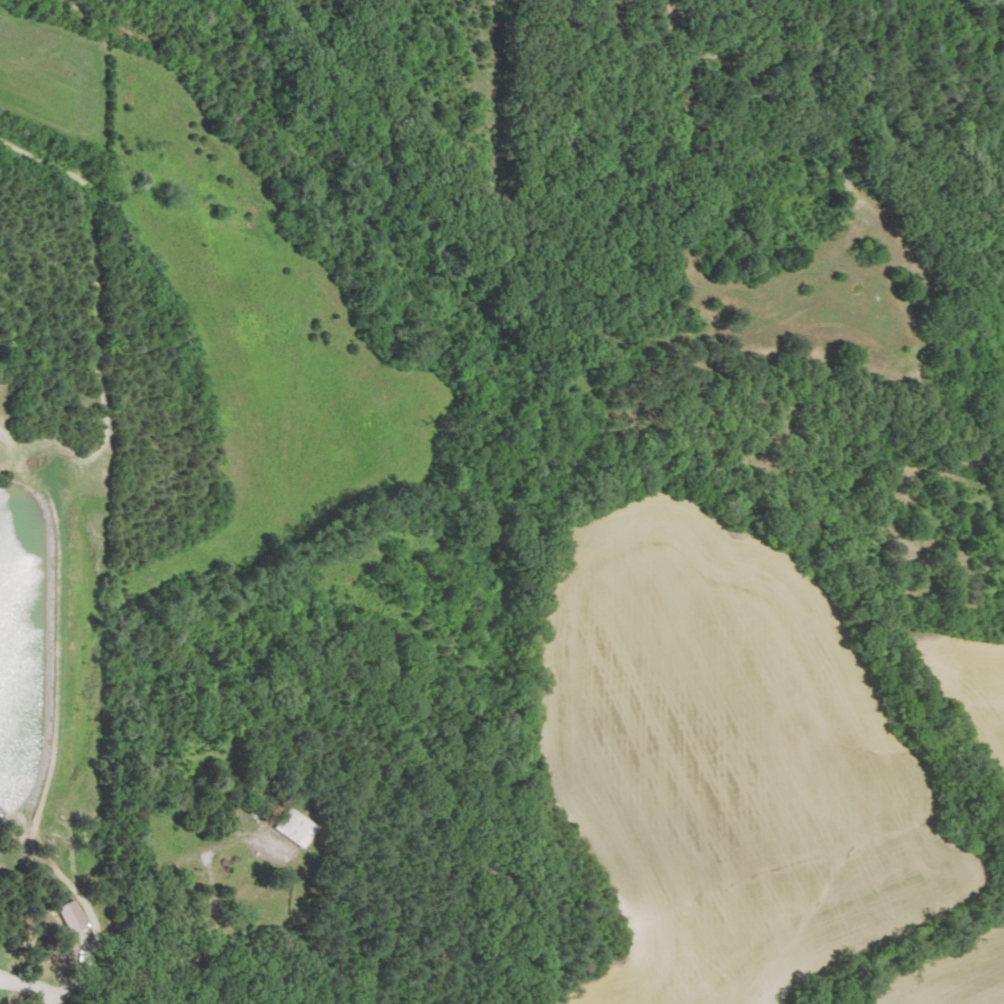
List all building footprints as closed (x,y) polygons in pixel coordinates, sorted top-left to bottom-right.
[(291,849),(307,828),(278,807),(263,828),(291,849)]
